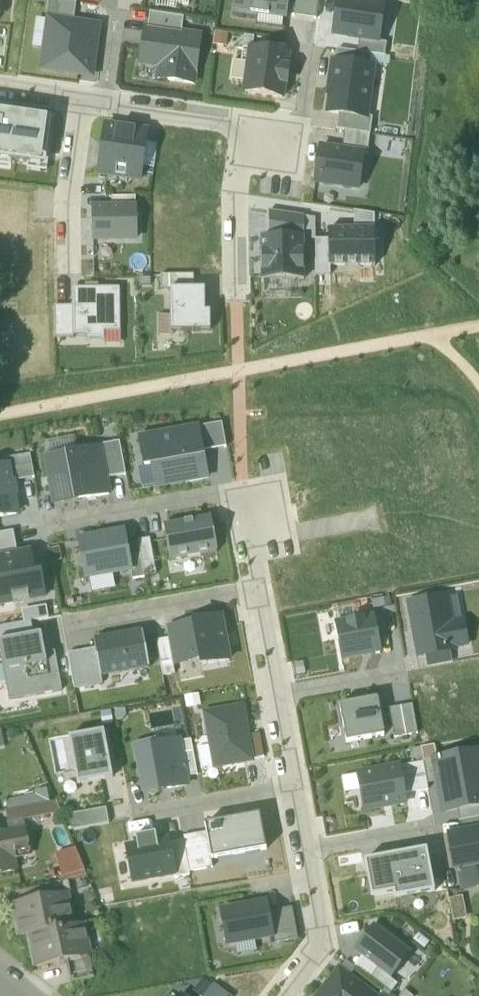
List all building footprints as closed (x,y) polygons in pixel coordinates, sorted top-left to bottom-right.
[(50,23),(73,26),(76,4),(49,0),(46,22),(50,23)] [(190,0),(157,0),(156,9),(176,12),(176,6),(189,8),(190,0)] [(289,0),(235,0),(232,17),(257,20),(257,16),(284,20),(286,20),(289,2),(289,0)] [(316,20),(319,0),(295,0),(295,2),(293,17),(316,20)] [(335,23),(333,36),(359,39),(379,42),(384,4),(357,0),(338,0),(336,10),(339,10),(337,24),(335,23)] [(150,14),(147,30),(181,35),(183,19),(150,14)] [(256,27),(282,31),(284,20),(257,16),(257,20),(256,27)] [(34,51),(46,53),(50,23),(46,22),(38,21),(34,51)] [(90,77),(97,30),(73,26),(50,23),(46,53),(43,70),(90,77)] [(147,30),(145,30),(140,66),(159,68),(170,70),(168,82),(193,86),(201,38),(181,35),(147,30)] [(244,38),(243,50),(250,51),(253,51),(254,39),(244,38)] [(276,42),(254,39),(253,51),(274,54),(276,42)] [(359,39),(357,53),(363,54),(385,57),(387,43),(379,42),(359,39)] [(335,62),(361,66),(363,54),(357,53),(337,50),(335,62)] [(250,51),(245,94),(282,99),(284,86),(286,86),(288,70),(286,70),(288,56),(274,54),(253,51),(250,51)] [(335,62),(332,62),(329,81),(333,82),(329,114),(338,115),(365,119),(365,118),(372,67),(361,66),(335,62)] [(170,70),(159,68),(157,80),(168,82),(170,70)] [(46,167),(46,165),(52,120),(12,114),(11,117),(0,115),(0,161),(46,167)] [(365,119),(338,115),(336,131),(344,132),(370,136),(372,119),(365,118),(365,119)] [(146,133),(105,128),(99,176),(140,182),(141,169),(145,145),(146,133)] [(367,156),(370,136),(344,132),(341,152),(363,155),(367,156)] [(157,147),(145,145),(141,169),(154,171),(157,147)] [(341,152),(320,149),(315,183),(359,189),(363,155),(341,152)] [(135,198),(111,199),(111,211),(135,210),(135,198)] [(111,211),(93,211),(94,241),(136,241),(135,210),(111,211)] [(269,212),(269,238),(303,238),(303,217),(269,212)] [(354,231),(374,230),(375,230),(374,215),(354,212),(354,230),(354,231)] [(354,230),(329,231),(329,241),(329,268),(330,268),(375,267),(374,230),(354,231),(354,230)] [(261,238),(262,281),(304,281),(303,238),(269,238),(261,238)] [(329,268),(329,241),(315,241),(316,277),(330,277),(330,268),(329,268)] [(161,277),(161,292),(170,292),(194,291),(194,277),(161,277)] [(120,290),(72,290),(72,309),(73,338),(86,338),(87,342),(105,342),(104,334),(121,334),(120,290)] [(210,334),(210,314),(205,314),(205,291),(194,291),(170,292),(170,334),(210,334)] [(54,309),(54,341),(73,340),(73,338),(72,309),(54,309)] [(105,347),(121,347),(121,334),(104,334),(105,342),(105,347)] [(222,425),(197,429),(198,431),(199,431),(203,453),(226,449),(222,425)] [(158,436),(139,440),(144,469),(152,468),(155,488),(186,482),(187,484),(208,480),(203,453),(199,431),(198,431),(159,438),(158,436)] [(46,459),(79,453),(76,438),(43,444),(46,459)] [(120,444),(99,447),(99,449),(100,449),(106,481),(126,477),(120,444)] [(79,453),(46,459),(55,506),(109,496),(106,481),(100,449),(99,449),(79,453)] [(7,460),(8,469),(11,484),(34,480),(30,456),(7,460)] [(152,468),(144,469),(139,470),(143,490),(155,488),(152,468)] [(0,470),(0,519),(16,516),(11,484),(8,469),(0,470)] [(211,518),(169,526),(170,532),(165,533),(170,562),(217,553),(211,518)] [(18,556),(13,533),(0,536),(0,559),(18,556)] [(124,534),(79,543),(86,580),(131,571),(128,558),(124,534)] [(149,540),(138,543),(140,555),(142,566),(154,564),(149,540)] [(33,568),(30,554),(18,556),(0,559),(0,608),(44,600),(40,576),(33,578),(31,568),(33,568)] [(140,555),(128,558),(131,571),(133,581),(145,579),(145,578),(142,566),(140,555)] [(154,564),(142,566),(145,578),(156,576),(154,564)] [(458,595),(447,597),(452,624),(463,622),(458,595)] [(370,598),(370,610),(392,609),(391,597),(370,598)] [(447,597),(409,604),(419,657),(426,656),(451,651),(457,650),(457,648),(468,646),(463,622),(452,624),(447,597)] [(47,608),(27,612),(29,623),(48,620),(47,608)] [(194,625),(181,627),(188,664),(200,662),(202,667),(228,662),(221,618),(193,623),(194,625)] [(374,618),(335,625),(342,659),(380,652),(374,618)] [(33,637),(31,624),(29,624),(0,629),(0,644),(33,637)] [(181,627),(166,630),(168,640),(173,667),(188,664),(181,627)] [(142,631),(93,639),(95,648),(100,676),(148,668),(142,631)] [(50,655),(46,635),(41,636),(45,656),(50,655)] [(4,674),(47,666),(45,656),(41,636),(33,637),(0,644),(0,655),(4,674)] [(168,640),(156,643),(163,678),(175,675),(173,667),(168,640)] [(95,648),(67,653),(73,688),(101,684),(100,676),(95,648)] [(451,651),(426,656),(428,669),(431,668),(453,665),(451,651)] [(62,693),(55,654),(50,655),(45,656),(47,666),(4,674),(6,687),(16,685),(18,701),(62,693)] [(6,687),(9,703),(18,701),(16,685),(6,687)] [(340,705),(346,741),(386,733),(379,698),(340,705)] [(390,710),(395,738),(417,734),(412,706),(390,710)] [(242,708),(204,715),(212,755),(216,754),(219,768),(252,762),(252,761),(248,737),(247,732),(244,733),(241,720),(244,720),(242,708)] [(112,780),(104,733),(69,739),(77,786),(112,780)] [(260,735),(248,737),(252,761),(264,758),(260,735)] [(154,744),(135,747),(144,793),(160,789),(167,788),(168,790),(187,786),(186,778),(179,743),(179,741),(155,746),(154,744)] [(191,741),(179,743),(186,778),(197,776),(191,741)] [(445,813),(456,811),(478,807),(478,753),(435,761),(439,783),(445,813)] [(439,783),(435,761),(423,763),(427,785),(439,783)] [(423,763),(399,768),(404,795),(428,791),(427,785),(423,763)] [(357,776),(363,811),(406,803),(404,795),(399,768),(357,776)] [(7,802),(7,812),(44,805),(49,804),(47,790),(35,793),(35,796),(7,802)] [(56,803),(49,804),(44,805),(46,817),(61,814),(56,803)] [(6,814),(8,825),(24,821),(46,817),(44,805),(7,812),(5,813),(6,814)] [(456,811),(459,823),(478,819),(478,807),(456,811)] [(74,832),(109,825),(106,810),(70,816),(74,832)] [(260,815),(205,826),(206,834),(211,861),(266,851),(260,815)] [(461,835),(478,831),(478,819),(459,823),(461,835)] [(9,833),(25,830),(24,821),(8,825),(9,832),(9,833)] [(25,830),(9,833),(15,859),(30,856),(25,830)] [(449,837),(455,870),(460,869),(463,890),(478,887),(478,831),(461,835),(449,837)] [(15,859),(9,833),(9,832),(0,834),(0,876),(17,872),(15,859)] [(189,874),(213,869),(211,861),(206,834),(183,838),(183,842),(189,874)] [(133,884),(174,876),(168,845),(167,841),(157,843),(155,835),(136,839),(137,846),(126,849),(133,884)] [(183,842),(168,845),(174,876),(175,880),(190,877),(189,874),(183,842)] [(427,850),(410,853),(412,863),(429,860),(427,850)] [(77,851),(61,855),(67,877),(85,872),(77,851)] [(362,853),(338,857),(340,866),(364,862),(362,853)] [(375,898),(393,895),(409,892),(411,897),(435,893),(429,860),(412,863),(410,853),(398,856),(398,857),(384,860),(384,858),(368,861),(375,898)] [(429,858),(433,879),(444,877),(440,856),(429,858)] [(371,899),(375,898),(368,861),(364,862),(371,899)] [(447,890),(444,877),(433,879),(435,893),(447,890)] [(45,886),(47,898),(67,894),(67,895),(71,894),(68,882),(45,886)] [(394,900),(411,897),(409,892),(393,895),(394,900)] [(19,939),(29,937),(28,936),(73,927),(67,895),(67,894),(47,898),(12,905),(19,939)] [(464,897),(448,899),(452,923),(468,920),(464,897)] [(221,913),(226,945),(273,937),(268,913),(267,905),(221,913)] [(292,908),(268,913),(273,937),(274,944),(298,940),(292,908)] [(83,925),(73,927),(28,936),(29,937),(35,970),(67,963),(90,959),(83,925)] [(411,955),(374,926),(354,952),(362,958),(377,970),(391,980),(411,955)] [(377,970),(362,958),(354,967),(370,979),(377,970)] [(67,963),(68,973),(92,968),(90,959),(67,963)] [(94,979),(92,968),(68,973),(71,985),(94,980),(94,979)] [(398,986),(391,980),(377,970),(370,979),(391,995),(398,986)] [(320,995),(372,995),(339,971),(320,995)] [(214,985),(206,995),(228,995),(214,985)]
